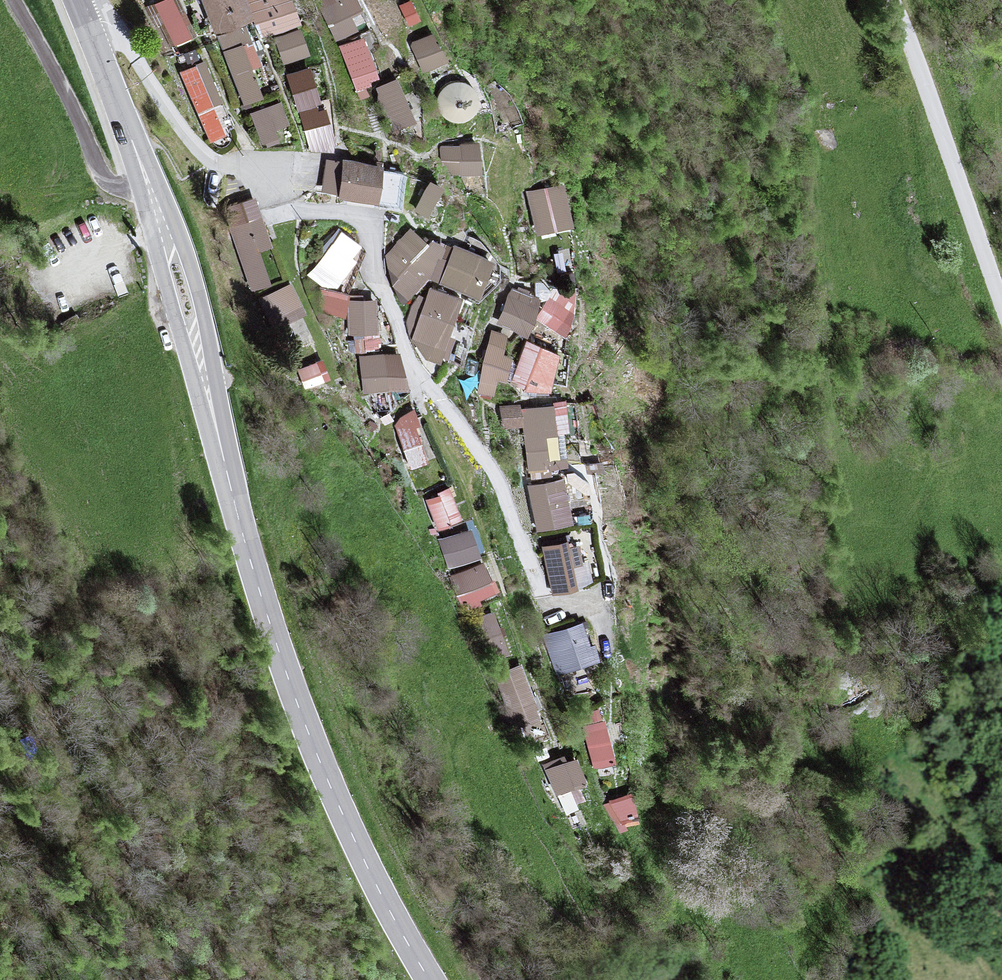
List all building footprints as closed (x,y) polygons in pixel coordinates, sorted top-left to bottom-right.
[(148,5),(165,49),(184,41),(167,0),(160,0),(148,5)] [(200,34),(235,20),(227,0),(186,0),(200,34)] [(253,38),(286,26),(276,0),(239,0),(253,38)] [(314,10),(330,43),(352,31),(337,0),(334,0),(314,10)] [(400,3),(389,9),(401,28),(411,22),(400,3)] [(234,28),(209,37),(235,105),(252,98),(233,51),(242,48),(234,28)] [(288,33),(265,40),(274,66),(296,59),(288,33)] [(423,37),(402,46),(414,73),(434,65),(423,37)] [(356,57),(337,65),(350,94),(369,86),(356,57)] [(195,64),(171,74),(198,144),(222,135),(195,64)] [(298,68),(274,76),(287,113),(310,105),(298,68)] [(444,76),(422,84),(436,120),(458,111),(444,76)] [(382,84),(364,93),(382,133),(400,124),(382,84)] [(266,102),(236,114),(251,150),(270,142),(265,128),(275,125),(266,102)] [(311,114),(287,121),(297,154),(321,148),(311,114)] [(465,145),(430,148),(433,181),(467,179),(465,145)] [(360,165),(327,160),(322,199),(355,204),(360,165)] [(547,187),(515,195),(525,239),(557,232),(547,187)] [(253,216),(224,225),(244,289),(261,284),(252,253),(263,250),(253,216)] [(324,250),(306,272),(327,288),(345,266),(340,262),(351,249),(330,231),(319,245),(324,250)] [(394,236),(375,257),(394,275),(414,253),(394,236)] [(475,258),(438,245),(425,284),(462,297),(475,258)] [(276,284),(250,299),(268,329),(294,313),(276,284)] [(534,312),(563,328),(576,306),(547,289),(534,312)] [(515,296),(496,290),(485,325),(505,331),(515,296)] [(445,300),(416,291),(401,339),(412,361),(426,365),(445,300)] [(366,299),(340,300),(341,335),(368,333),(366,299)] [(505,339),(482,332),(468,365),(468,396),(487,401),(505,339)] [(524,333),(508,376),(547,389),(562,346),(524,333)] [(386,351),(350,356),(356,393),(391,388),(386,351)] [(307,363),(288,370),(295,391),(315,384),(307,363)] [(402,443),(423,435),(413,405),(392,412),(402,443)] [(507,407),(491,410),(494,433),(510,430),(507,407)] [(549,407),(513,411),(520,474),(557,469),(549,407)] [(544,485),(520,489),(529,533),(552,529),(544,485)] [(437,491),(415,501),(428,532),(450,522),(437,491)] [(456,533),(432,543),(443,568),(466,559),(456,533)] [(554,544),(534,549),(545,595),(565,591),(554,544)] [(473,565),(448,575),(460,604),(485,594),(473,565)] [(481,615),(466,621),(481,660),(496,654),(481,615)] [(568,625),(539,634),(553,677),(582,667),(568,625)] [(509,669),(487,677),(506,728),(527,720),(509,669)] [(589,714),(572,719),(589,773),(606,768),(589,714)] [(558,758),(534,772),(548,797),(572,783),(558,758)] [(626,796),(602,808),(618,838),(641,826),(626,796)]
